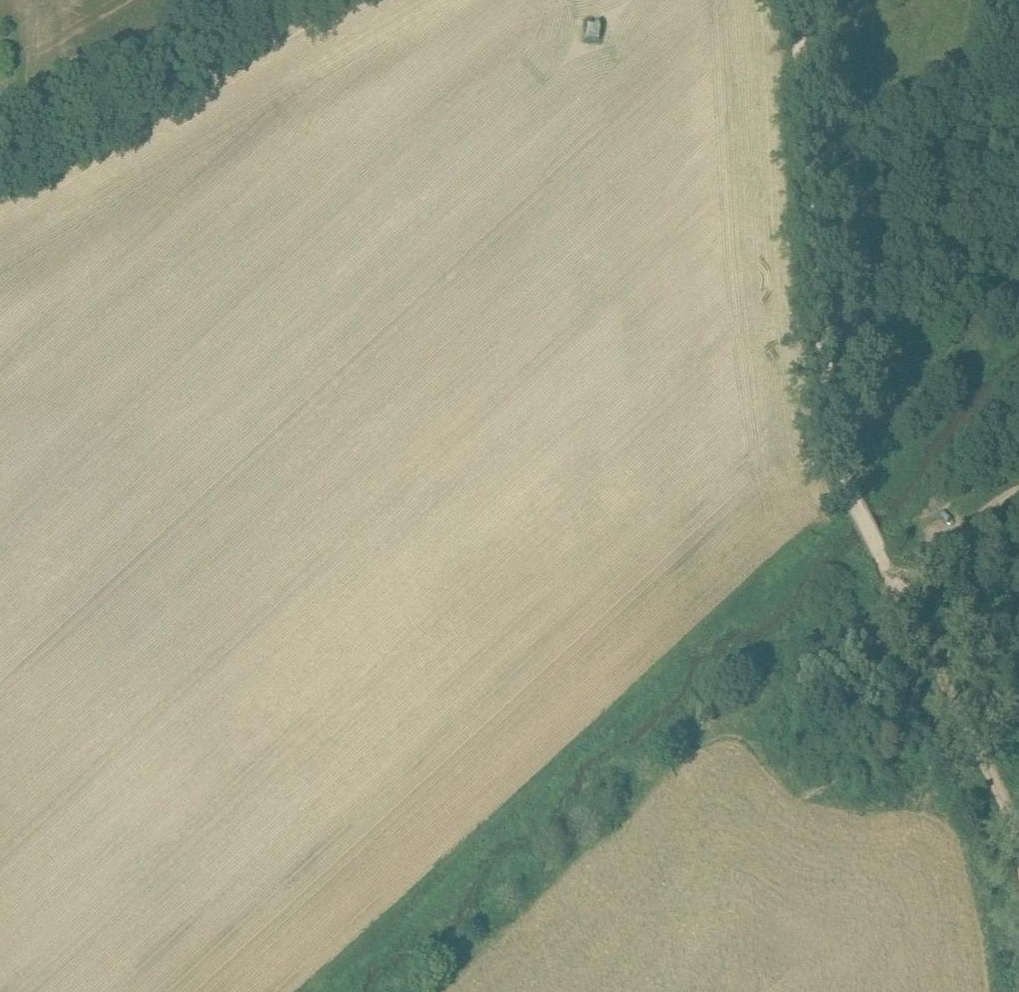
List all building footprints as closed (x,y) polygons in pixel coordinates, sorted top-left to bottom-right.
[(587,42),(602,43),(602,24),(587,23),(587,42)]
